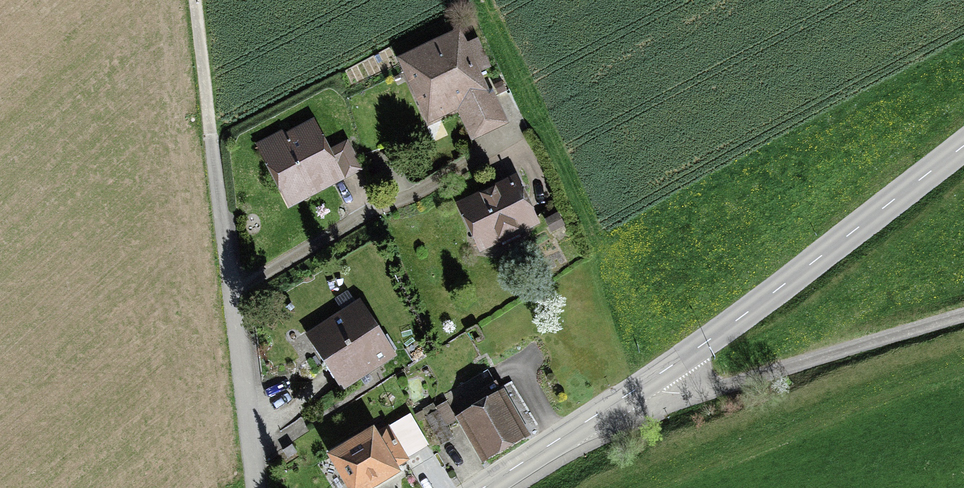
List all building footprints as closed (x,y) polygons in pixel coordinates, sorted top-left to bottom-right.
[(397,60),(428,126),(457,112),(472,143),(509,125),(493,90),(488,91),(480,73),(491,68),(477,38),(466,44),(460,30),(397,60)] [(508,91),(501,80),(493,85),(499,96),(508,91)] [(255,146),(289,210),(363,171),(348,141),(330,150),(314,119),(284,135),(282,132),(255,146)] [(539,225),(516,176),(456,204),(480,254),(501,244),(502,247),(522,238),(520,234),(539,225)] [(544,220),(552,233),(564,226),(557,213),(544,220)] [(360,301),(306,337),(342,393),(397,358),(360,301)] [(405,351),(413,363),(425,355),(417,343),(405,351)] [(488,370),(444,396),(447,401),(458,420),(483,464),(487,461),(488,462),(542,431),(512,380),(498,387),(488,370)] [(433,404),(417,413),(421,421),(426,418),(442,445),(454,438),(447,427),(458,420),(447,401),(436,408),(433,404)] [(409,462),(408,459),(430,446),(411,415),(389,427),(388,426),(376,433),(374,430),(327,458),(344,487),(381,487),(402,476),(398,468),(409,462)] [(298,454),(292,445),(283,451),(289,460),(298,454)]
